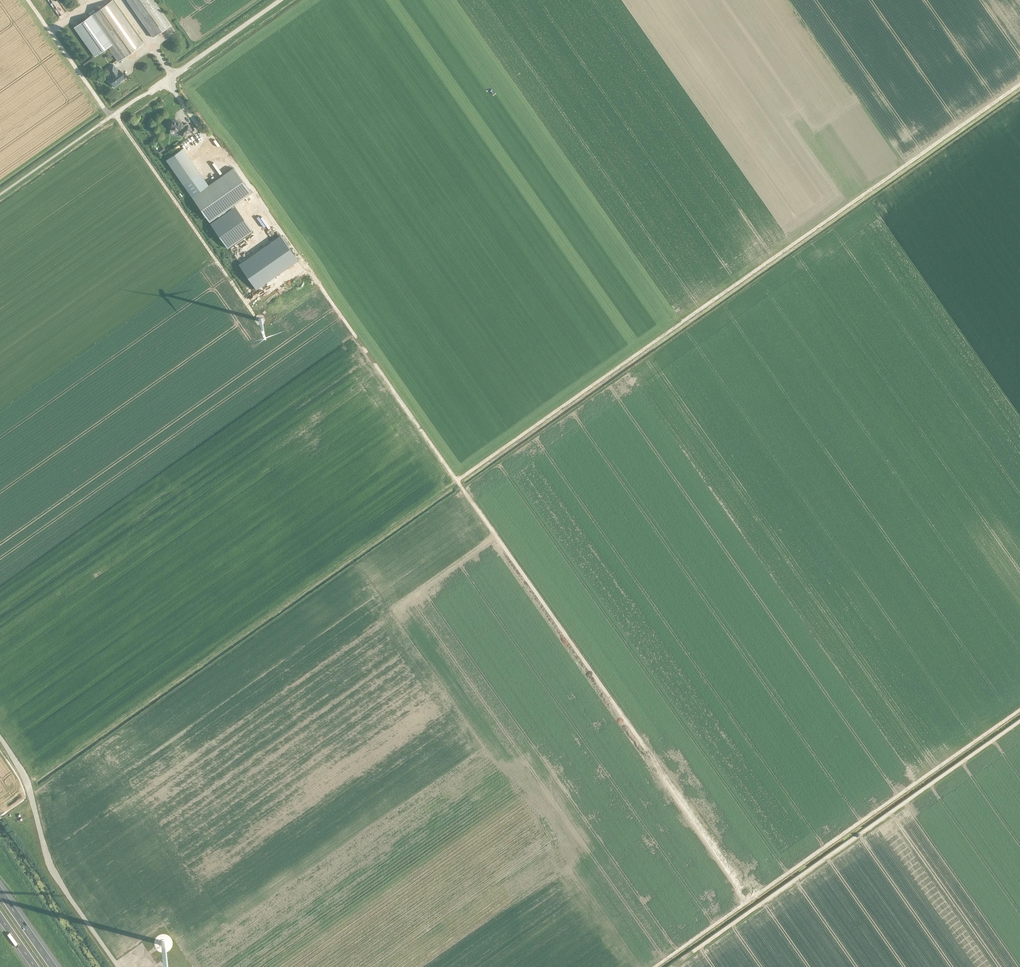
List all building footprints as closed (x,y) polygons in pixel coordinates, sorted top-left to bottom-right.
[(108,47),(118,61),(143,44),(112,0),(74,27),(74,28),(75,27),(95,55),(94,56),(108,47)] [(152,36),(153,37),(171,24),(154,0),(127,0),(152,36)] [(108,78),(114,87),(118,84),(117,83),(125,78),(119,70),(118,71),(113,64),(107,69),(109,72),(109,71),(112,75),(108,78)] [(170,129),(179,131),(183,136),(186,133),(185,132),(186,130),(188,132),(191,130),(187,123),(183,126),(181,122),(177,121),(177,122),(175,122),(176,121),(172,120),(167,124),(170,129)] [(182,148),(166,160),(183,184),(200,173),(182,148)] [(212,161),(219,171),(221,170),(214,159),(212,161)] [(233,167),(192,197),(209,222),(251,193),(233,167)] [(254,189),(251,191),(259,203),(261,201),(254,189)] [(298,261),(281,236),(239,265),(256,290),(298,261)]
